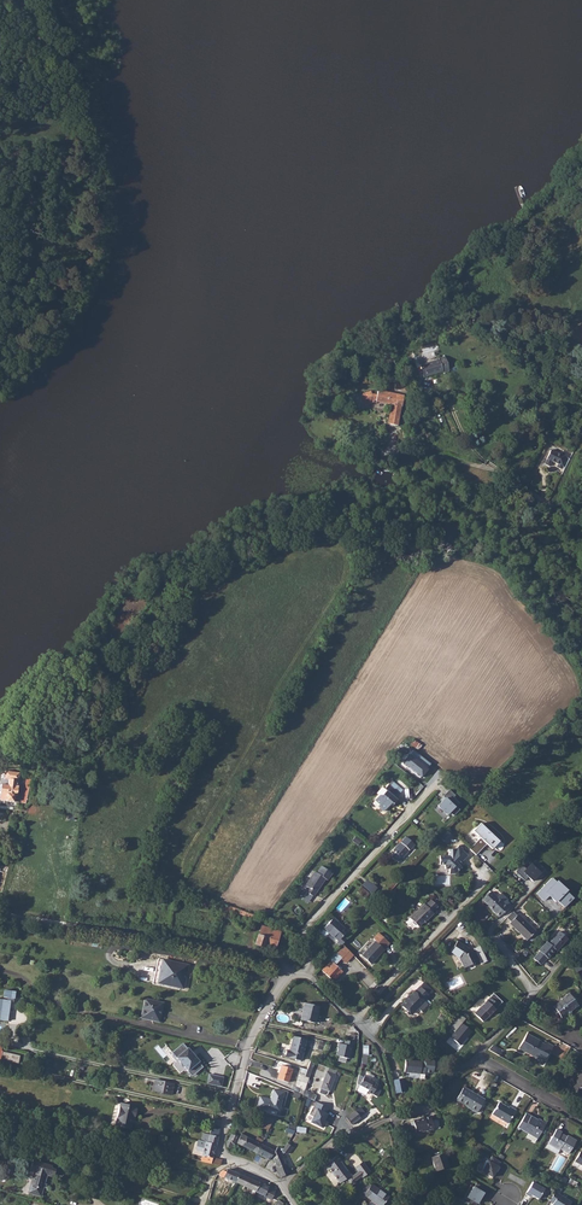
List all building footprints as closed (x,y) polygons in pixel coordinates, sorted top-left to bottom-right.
[(447,378),(448,380),(455,377),(448,362),(442,365),(443,366),(425,374),(430,385),(447,378)] [(400,428),(405,398),(380,394),(379,401),(375,401),(373,402),(371,398),(364,401),(362,407),(364,410),(368,411),(372,410),(376,408),(375,406),(378,405),(378,406),(394,408),(391,427),(400,428)] [(563,453),(552,448),(549,457),(546,462),(551,465),(554,460),(560,463),(558,466),(562,467),(567,455),(571,457),(572,453),(565,450),(563,453)] [(430,765),(413,753),(404,765),(421,777),(430,765)] [(38,775),(33,774),(28,800),(33,802),(38,775)] [(6,797),(20,799),(21,793),(23,793),(26,784),(22,783),(23,778),(16,777),(14,782),(9,782),(6,797)] [(402,793),(401,793),(403,790),(394,782),(392,785),(390,783),(385,789),(387,791),(383,795),(380,795),(375,800),(381,805),(379,807),(385,812),(392,804),(395,806),(399,801),(397,799),(402,793)] [(445,799),(438,806),(448,815),(450,813),(454,816),(460,810),(457,807),(460,804),(453,798),(455,796),(449,790),(443,797),(445,799)] [(481,838),(470,849),(476,855),(488,844),(493,849),(500,842),(482,824),(474,831),(481,838)] [(440,838),(447,844),(455,835),(448,829),(440,838)] [(402,857),(404,859),(417,845),(407,836),(394,850),(396,852),(393,856),(398,861),(402,857)] [(356,837),(353,841),(358,846),(362,842),(356,837)] [(463,868),(462,866),(460,865),(463,861),(467,856),(462,851),(463,849),(458,846),(456,849),(450,850),(449,856),(441,856),(441,865),(446,866),(446,871),(451,871),(450,875),(457,875),(463,868)] [(528,877),(533,882),(541,873),(532,864),(526,870),(524,873),(528,877)] [(327,880),(332,874),(322,866),(318,873),(316,871),(306,885),(309,888),(307,891),(314,896),(326,879),(327,880)] [(528,877),(524,873),(526,870),(523,866),(517,872),(525,880),(528,877)] [(557,903),(558,901),(565,908),(574,898),(567,892),(568,891),(558,882),(557,883),(552,878),(537,895),(544,902),(550,896),(557,903)] [(369,879),(363,885),(373,895),(379,889),(369,879)] [(496,888),(492,891),(497,897),(501,893),(496,888)] [(368,902),(373,897),(365,889),(361,894),(368,902)] [(498,898),(492,893),(484,900),(491,906),(490,907),(501,917),(514,904),(509,900),(509,897),(504,892),(498,898)] [(438,907),(431,900),(425,905),(424,904),(410,918),(413,921),(412,921),(416,925),(417,924),(419,927),(426,920),(428,921),(435,915),(432,912),(438,907)] [(221,911),(231,915),(232,911),(253,919),(255,916),(224,904),(221,911)] [(344,938),(348,942),(355,936),(350,931),(355,927),(340,914),(331,923),(345,937),(344,938)] [(511,922),(522,935),(531,926),(520,914),(511,922)] [(275,948),(281,932),(263,926),(260,933),(259,933),(256,943),(266,947),(267,945),(275,948)] [(531,926),(522,935),(527,940),(536,931),(531,926)] [(382,941),(387,935),(382,930),(377,936),(379,938),(366,953),(375,962),(389,947),(382,941)] [(559,954),(571,942),(562,932),(550,945),(548,943),(541,951),(542,952),(535,959),(542,967),(548,961),(549,962),(557,953),(559,954)] [(458,941),(451,952),(459,957),(464,967),(478,960),(474,950),(471,951),(470,950),(468,949),(469,948),(458,941)] [(347,944),(333,959),(335,961),(326,969),(336,979),(344,970),(339,965),(346,958),(344,956),(352,948),(347,944)] [(184,988),(190,965),(163,959),(158,983),(184,988)] [(424,1002),(435,992),(422,982),(414,992),(413,991),(409,996),(408,995),(405,997),(406,999),(401,1003),(401,1008),(405,1011),(409,1011),(412,1015),(417,1010),(422,1014),(427,1009),(422,1005),(424,1003),(424,1002)] [(3,997),(15,999),(16,992),(4,990),(3,997)] [(484,1024),(503,1002),(493,993),(473,1015),(484,1024)] [(572,1011),(579,1006),(577,1002),(577,1001),(574,997),(573,998),(572,997),(570,993),(562,999),(563,1000),(554,1006),(557,1010),(555,1011),(559,1016),(561,1014),(563,1018),(568,1014),(569,1015),(573,1012),(572,1011)] [(1,1014),(9,1015),(11,1000),(0,999),(0,1010),(1,1010),(1,1014)] [(159,1022),(163,1002),(144,999),(140,1018),(159,1022)] [(314,1022),(318,1005),(304,1001),(300,1018),(314,1022)] [(459,1011),(448,1025),(454,1031),(465,1017),(459,1011)] [(472,1032),(461,1024),(449,1038),(460,1046),(472,1032)] [(540,1058),(546,1062),(551,1053),(552,1054),(556,1047),(546,1042),(545,1044),(527,1033),(518,1049),(539,1061),(540,1058)] [(299,1060),(304,1040),(292,1036),(288,1050),(284,1049),(283,1056),(299,1060)] [(344,1045),(338,1044),(337,1049),(338,1049),(337,1056),(339,1057),(347,1059),(349,1059),(354,1042),(345,1040),(344,1045)] [(187,1049),(183,1044),(174,1051),(178,1056),(176,1058),(180,1063),(182,1068),(184,1067),(188,1072),(190,1070),(195,1076),(203,1068),(199,1063),(200,1062),(188,1048),(187,1049)] [(504,1051),(495,1045),(490,1051),(501,1057),(504,1051)] [(1,1060),(1,1056),(7,1057),(6,1061),(19,1064),(20,1055),(3,1052),(3,1051),(1,1050),(2,1047),(0,1046),(0,1060),(1,1060)] [(424,1072),(425,1060),(406,1058),(404,1070),(424,1072)] [(311,1061),(305,1077),(310,1079),(316,1063),(311,1061)] [(278,1079),(289,1082),(293,1069),(283,1065),(278,1079)] [(579,1072),(581,1073),(571,1091),(577,1095),(579,1090),(581,1092),(581,1067),(579,1072)] [(330,1091),(336,1074),(327,1071),(319,1093),(326,1095),(328,1094),(329,1091),(330,1091)] [(224,1077),(209,1074),(207,1084),(222,1087),(224,1077)] [(359,1074),(357,1084),(369,1090),(368,1093),(377,1098),(380,1092),(381,1090),(380,1087),(380,1086),(373,1082),(374,1081),(365,1076),(365,1077),(359,1074)] [(295,1086),(305,1090),(308,1081),(299,1078),(295,1086)] [(171,1095),(174,1083),(155,1080),(152,1091),(171,1095)] [(465,1087),(457,1100),(477,1112),(485,1099),(465,1087)] [(280,1111),(285,1092),(273,1089),(271,1099),(260,1097),(257,1107),(269,1109),(269,1108),(280,1111)] [(314,1099),(316,1095),(306,1091),(304,1096),(314,1099)] [(492,1114),(508,1123),(516,1110),(509,1107),(509,1108),(499,1102),(492,1114)] [(116,1126),(132,1129),(137,1106),(121,1103),(116,1126)] [(324,1106),(317,1103),(314,1108),(313,1107),(309,1115),(313,1117),(310,1122),(322,1128),(325,1121),(324,1120),(327,1114),(325,1114),(328,1109),(324,1106)] [(359,1114),(353,1108),(343,1118),(349,1124),(359,1114)] [(517,1127),(537,1139),(546,1123),(540,1120),(540,1121),(526,1113),(517,1127)] [(433,1128),(430,1116),(414,1120),(415,1122),(411,1123),(413,1128),(416,1127),(417,1131),(428,1128),(428,1130),(433,1128)] [(261,1128),(268,1132),(274,1122),(267,1118),(261,1128)] [(294,1135),(297,1127),(290,1124),(287,1132),(294,1135)] [(562,1133),(557,1130),(549,1143),(560,1149),(561,1147),(570,1152),(577,1141),(569,1136),(568,1138),(562,1134),(562,1133)] [(199,1141),(216,1145),(219,1133),(210,1131),(209,1135),(201,1133),(199,1141)] [(231,1141),(228,1147),(232,1149),(238,1136),(230,1133),(228,1140),(231,1141)] [(237,1143),(243,1146),(248,1137),(242,1133),(237,1143)] [(260,1144),(262,1141),(256,1138),(255,1140),(248,1137),(243,1146),(255,1153),(260,1144)] [(201,1160),(201,1162),(211,1164),(216,1145),(199,1141),(197,1151),(202,1152),(201,1155),(206,1156),(206,1157),(203,1157),(201,1158),(201,1160)] [(288,1143),(283,1151),(287,1154),(292,1146),(288,1143)] [(267,1159),(271,1157),(272,1154),(268,1152),(269,1150),(260,1144),(255,1153),(267,1159)] [(279,1178),(288,1174),(277,1151),(272,1154),(271,1157),(275,1166),(273,1167),(279,1178)] [(443,1154),(431,1158),(437,1172),(448,1167),(443,1154)] [(362,1177),(363,1177),(371,1171),(363,1162),(356,1168),(358,1171),(352,1176),(349,1171),(348,1172),(341,1162),(341,1161),(337,1157),(325,1166),(329,1171),(331,1170),(342,1184),(348,1179),(352,1185),(362,1177)] [(31,1171),(34,1172),(28,1194),(41,1197),(47,1175),(54,1177),(56,1170),(53,1169),(52,1165),(34,1160),(31,1171)] [(501,1166),(492,1161),(490,1165),(487,1164),(485,1168),(483,1175),(494,1181),(497,1175),(498,1176),(501,1172),(499,1170),(501,1166)] [(224,1177),(236,1183),(240,1174),(228,1169),(227,1172),(223,1170),(221,1172),(219,1176),(223,1177),(224,1177)] [(236,1183),(256,1192),(260,1183),(240,1174),(236,1183)] [(270,1198),(275,1187),(269,1184),(269,1186),(260,1182),(260,1183),(256,1192),(270,1198)] [(371,1184),(370,1185),(367,1182),(361,1191),(364,1193),(364,1194),(372,1200),(369,1204),(370,1204),(378,1204),(379,1204),(384,1204),(390,1197),(389,1197),(371,1184)] [(544,1189),(533,1182),(526,1194),(530,1197),(531,1195),(539,1199),(544,1189)] [(477,1185),(474,1189),(471,1187),(467,1193),(470,1195),(467,1199),(471,1202),(470,1204),(478,1204),(480,1202),(481,1203),(488,1191),(477,1185)] [(556,1192),(550,1201),(554,1204),(571,1204),(572,1202),(556,1192)]
